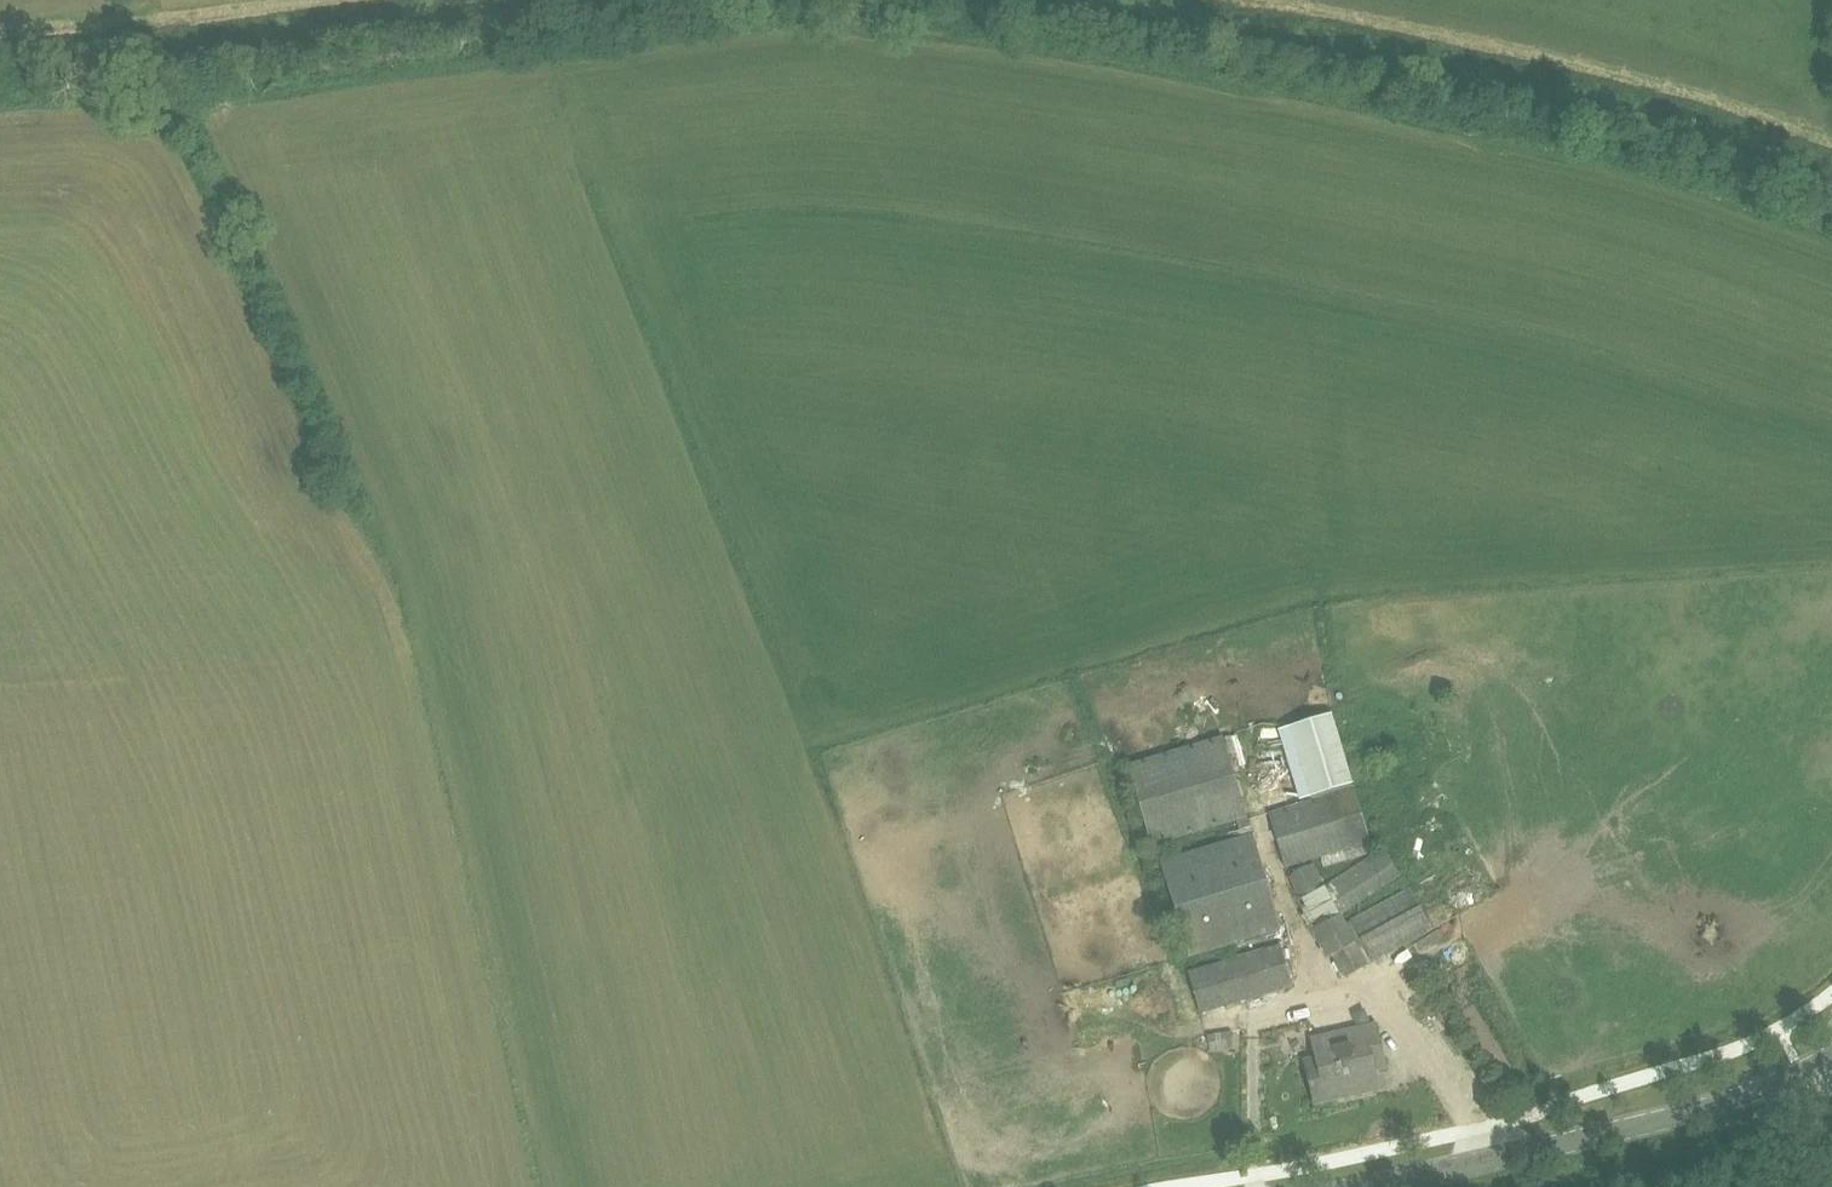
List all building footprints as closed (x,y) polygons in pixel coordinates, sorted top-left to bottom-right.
[(1334,704),(1293,716),(1315,787),(1356,775),(1334,704)] [(1281,930),(1224,738),(1128,766),(1186,958),(1281,930)] [(1373,853),(1370,843),(1354,790),(1270,814),(1285,868),(1320,858),(1325,868),(1373,853)] [(1383,848),(1326,885),(1342,916),(1401,877),(1383,848)] [(1289,880),(1297,899),(1324,886),(1313,868),(1289,880)] [(1326,885),(1324,886),(1297,899),(1295,901),(1326,961),(1331,957),(1355,943),(1356,943),(1342,916),(1326,885)] [(1431,930),(1409,889),(1350,920),(1371,961),(1431,930)] [(1368,966),(1355,943),(1331,957),(1345,978),(1368,966)] [(1187,972),(1198,1014),(1292,985),(1280,945),(1187,972)] [(1310,1039),(1314,1059),(1304,1062),(1314,1105),(1378,1091),(1374,1072),(1385,1069),(1375,1024),(1310,1039)] [(1242,1041),(1226,1046),(1232,1065),(1247,1060),(1242,1041)]
